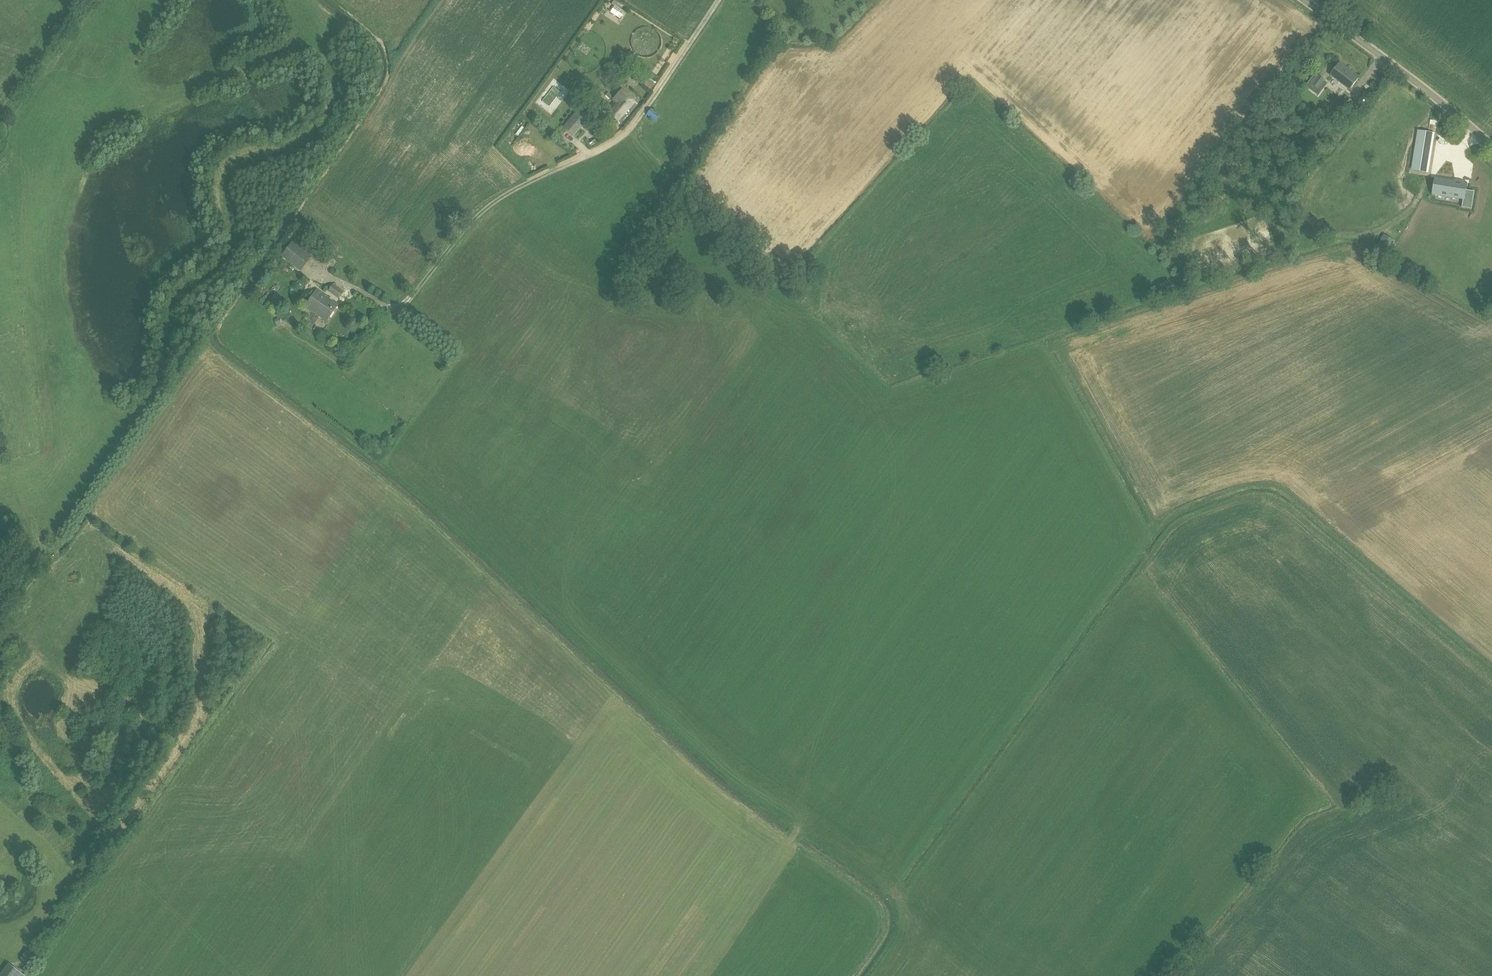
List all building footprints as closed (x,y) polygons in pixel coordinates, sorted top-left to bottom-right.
[(621,9),(623,5),(616,1),(614,4),(615,5),(610,12),(620,18),(624,11),(621,9)] [(1330,75),(1350,90),(1360,77),(1340,62),(1330,75)] [(1312,84),(1319,88),(1325,80),(1318,75),(1315,73),(1311,77),(1315,80),(1312,84)] [(584,101),(590,106),(601,94),(594,88),(584,101)] [(606,111),(620,123),(637,104),(622,90),(612,100),(614,102),(606,111)] [(1340,105),(1347,110),(1353,102),(1346,96),(1340,105)] [(646,114),(655,121),(660,114),(652,108),(646,114)] [(563,127),(574,136),(590,118),(579,109),(563,127)] [(1413,170),(1427,173),(1433,133),(1419,131),(1413,170)] [(1453,166),(1466,157),(1459,148),(1446,157),(1453,166)] [(1462,208),(1472,209),(1475,192),(1467,190),(1468,183),(1435,178),(1432,193),(1463,199),(1462,208)] [(1384,234),(1377,246),(1388,252),(1395,240),(1384,234)] [(281,256),(301,271),(312,256),(303,249),(309,241),(303,236),(296,245),(292,241),(281,256)] [(259,288),(260,286),(257,283),(256,285),(255,285),(252,288),(256,292),(259,288)] [(328,291),(339,298),(344,291),(333,284),(328,291)] [(305,307),(326,321),(338,304),(318,289),(305,307)] [(35,956),(27,950),(21,958),(29,964),(35,956)] [(9,963),(0,975),(25,975),(9,963)]
